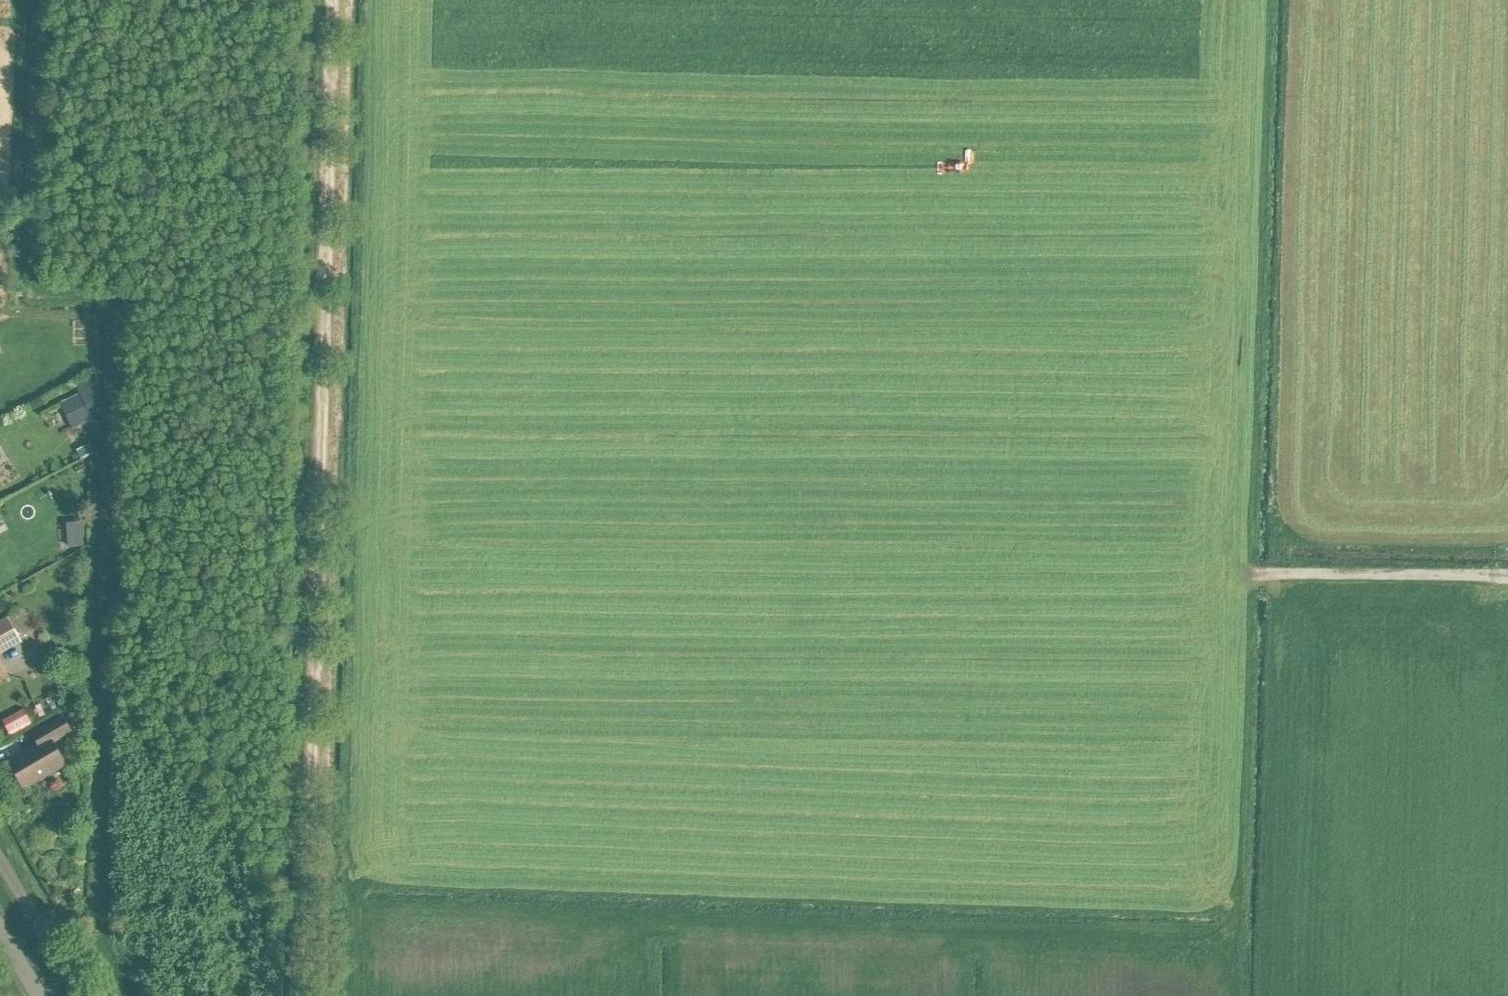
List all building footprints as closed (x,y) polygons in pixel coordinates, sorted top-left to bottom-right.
[(73,430),(93,420),(80,394),(60,403),(73,430)] [(76,450),(81,459),(93,452),(89,443),(76,450)] [(70,519),(72,544),(90,542),(87,517),(70,519)] [(0,622),(0,655),(21,642),(19,639),(34,630),(22,609),(0,622)] [(13,733),(36,722),(28,706),(5,718),(13,733)] [(24,791),(61,770),(67,766),(54,743),(72,732),(63,716),(32,734),(38,744),(7,761),(24,791)]
